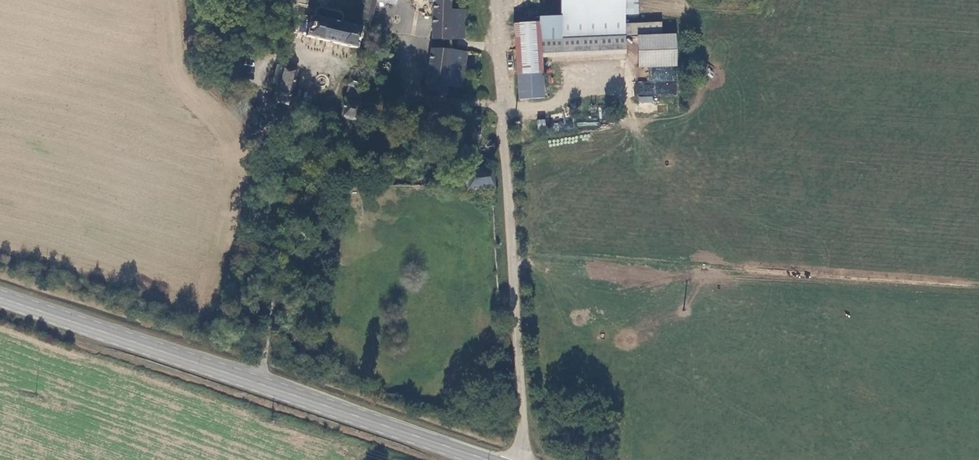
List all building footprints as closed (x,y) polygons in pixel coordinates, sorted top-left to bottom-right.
[(363,3),(360,19),(370,21),(374,1),(374,0),(364,0),(363,3)] [(465,38),(463,8),(450,8),(449,0),(422,0),(432,2),(432,40),(452,41),(452,38),(465,38)] [(535,21),(537,67),(539,67),(539,72),(546,71),(546,52),(629,51),(628,16),(641,16),(641,0),(565,0),(565,16),(545,16),(545,20),(535,21)] [(315,9),(313,16),(340,23),(342,15),(339,12),(319,7),(315,9)] [(304,38),(355,50),(360,27),(340,23),(313,16),(309,15),(307,25),(304,38)] [(522,72),(539,72),(539,67),(537,67),(535,21),(519,22),(522,72)] [(664,24),(630,24),(630,35),(665,34),(664,24)] [(677,35),(639,36),(639,68),(678,68),(677,35)] [(447,85),(460,87),(466,51),(430,49),(425,90),(446,93),(447,85)] [(294,69),(279,65),(271,101),(286,104),(294,69)] [(347,86),(360,88),(362,77),(349,75),(347,86)] [(344,99),(340,115),(358,120),(360,110),(361,104),(363,95),(359,94),(357,102),(344,99)] [(366,123),(368,112),(360,110),(358,120),(366,123)] [(545,118),(536,120),(539,131),(547,129),(545,118)] [(492,168),(464,170),(465,185),(465,191),(493,189),(492,168)]
